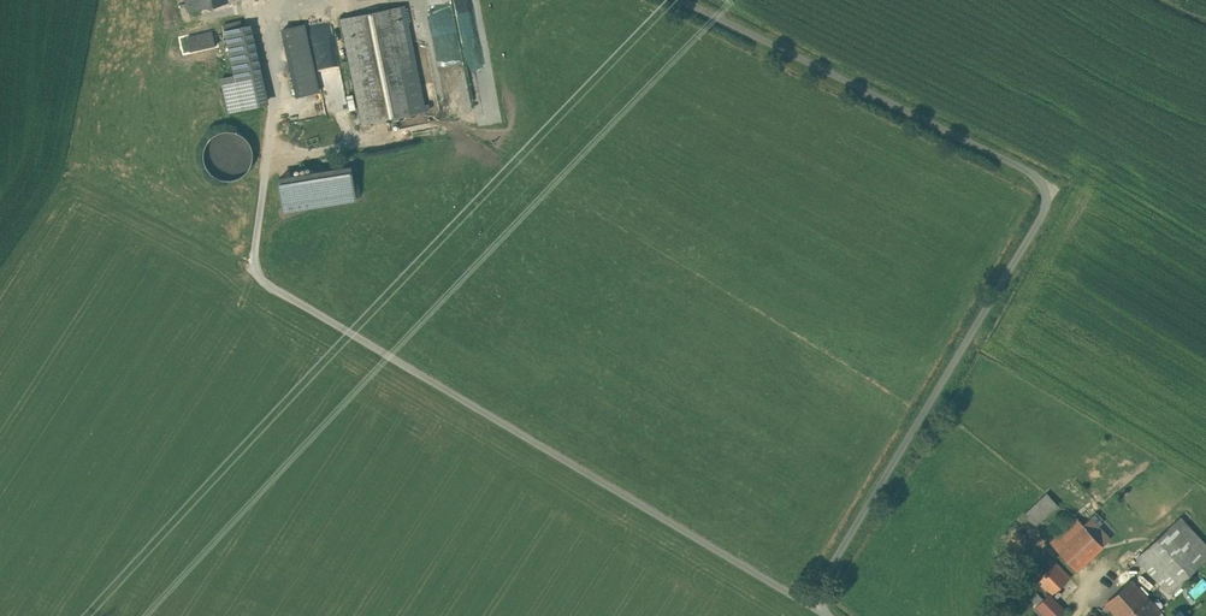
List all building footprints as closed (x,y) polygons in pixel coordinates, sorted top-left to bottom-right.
[(189,10),(231,1),(231,0),(187,0),(189,10)] [(400,6),(341,17),(363,123),(422,111),(400,6)] [(251,23),(224,29),(235,76),(222,79),(229,110),(268,102),(251,23)] [(304,24),(282,29),(297,95),(318,90),(304,24)] [(212,31),(187,37),(190,51),(215,45),(212,31)] [(310,100),(312,116),(325,114),(323,98),(310,100)] [(224,179),(229,179),(235,178),(240,176),(245,173),(249,168),(251,163),(253,158),(253,152),(251,146),(249,141),(245,137),(241,133),(236,131),(230,130),(224,130),(219,132),(214,135),(209,139),(206,143),(204,149),(204,154),(204,160),(206,165),(209,170),(213,174),(218,177),(224,179)] [(350,167),(279,178),(283,207),(354,195),(350,167)] [(1046,490),(1023,512),(1035,524),(1058,503),(1046,490)] [(1067,510),(1041,536),(1071,567),(1097,540),(1067,510)] [(1136,557),(1169,593),(1197,567),(1205,559),(1205,545),(1180,516),(1136,557)] [(1122,544),(1112,534),(1101,545),(1111,555),(1122,544)] [(1047,555),(1023,579),(1034,589),(1025,598),(1043,615),(1048,615),(1062,601),(1048,587),(1064,571),(1047,555)] [(1105,603),(1117,615),(1127,615),(1145,600),(1147,598),(1131,579),(1105,603)] [(1127,615),(1155,615),(1160,612),(1147,598),(1145,600),(1127,615)]
